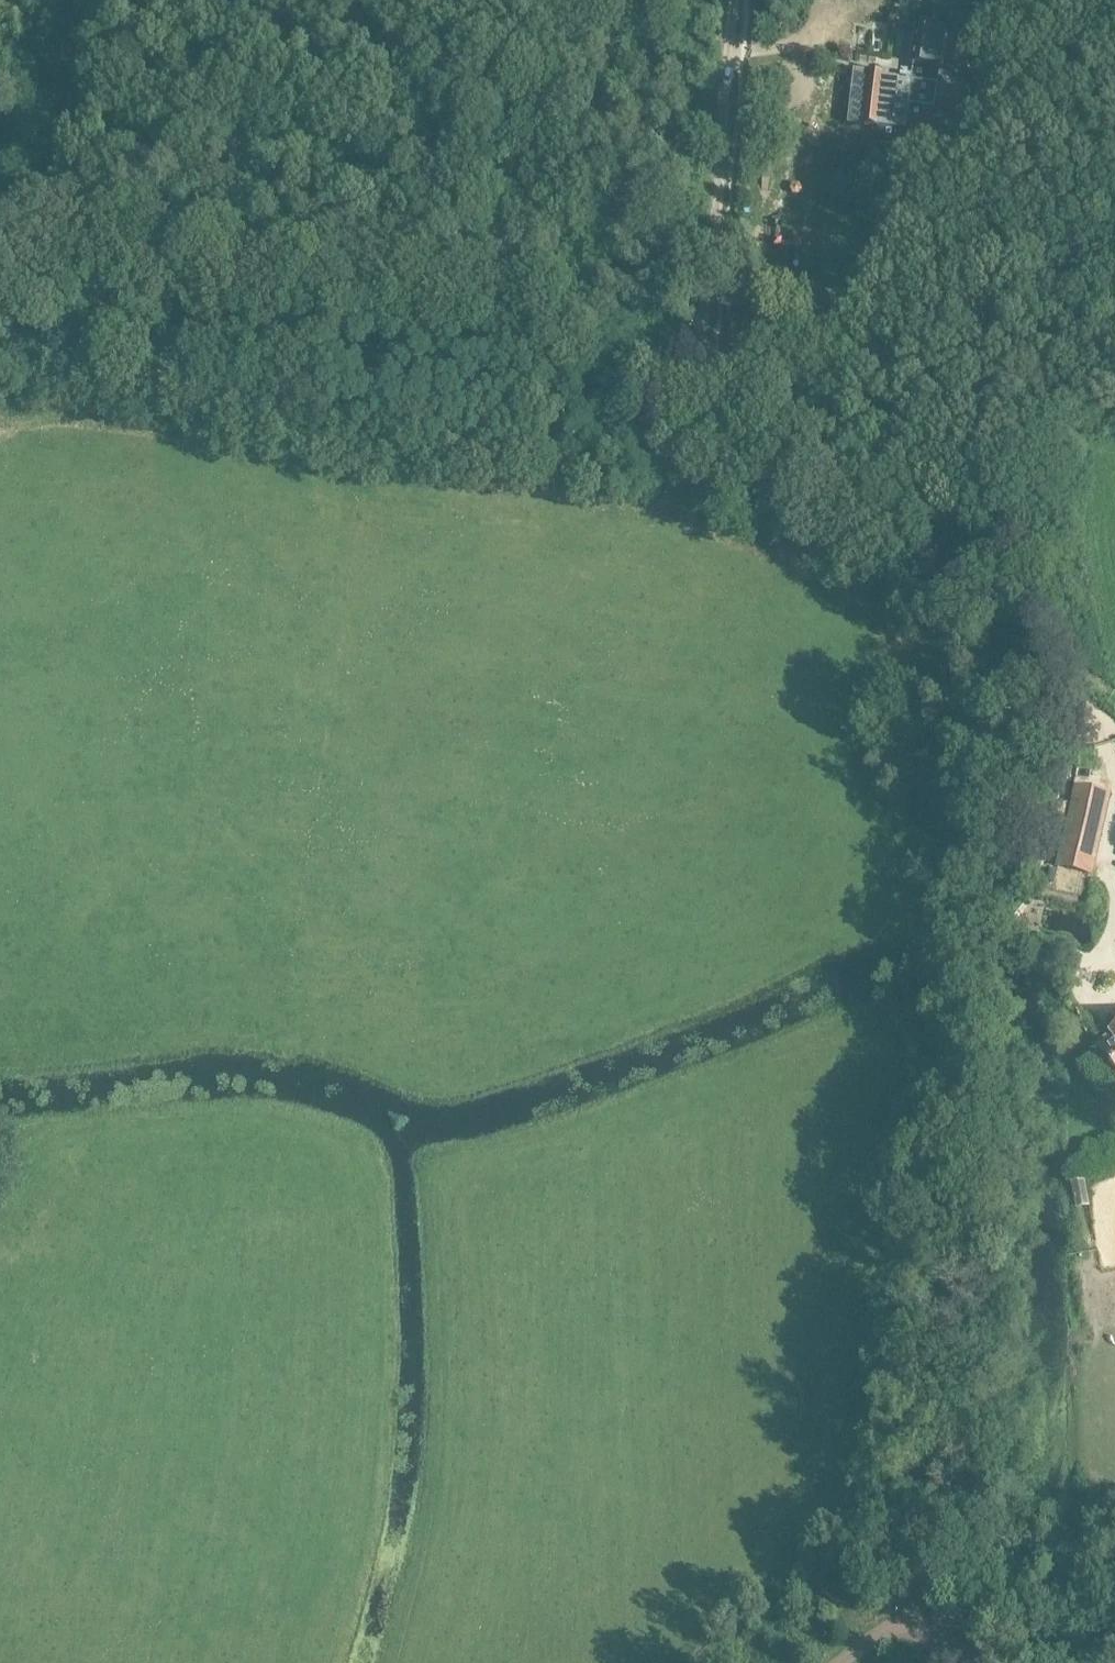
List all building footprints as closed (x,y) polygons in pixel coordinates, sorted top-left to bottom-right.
[(897,13),(897,0),(885,0),(884,12),(897,13)] [(986,10),(958,6),(955,31),(983,35),(986,10)] [(970,38),(918,31),(913,65),(942,69),(943,66),(966,70),(970,38)] [(866,74),(855,73),(853,92),(857,92),(853,127),(880,130),(878,142),(963,151),(967,114),(936,110),(939,87),(913,84),(914,79),(866,73),(866,74)] [(973,319),(966,322),(968,330),(975,328),(973,319)] [(1088,873),(1106,795),(1080,789),(1077,805),(1073,804),(1058,866),(1088,873)] [(1056,801),(1049,836),(1064,839),(1071,804),(1056,801)] [(1106,1055),(1113,1064),(1111,1065),(1114,1071),(1114,1048),(1106,1055)]
